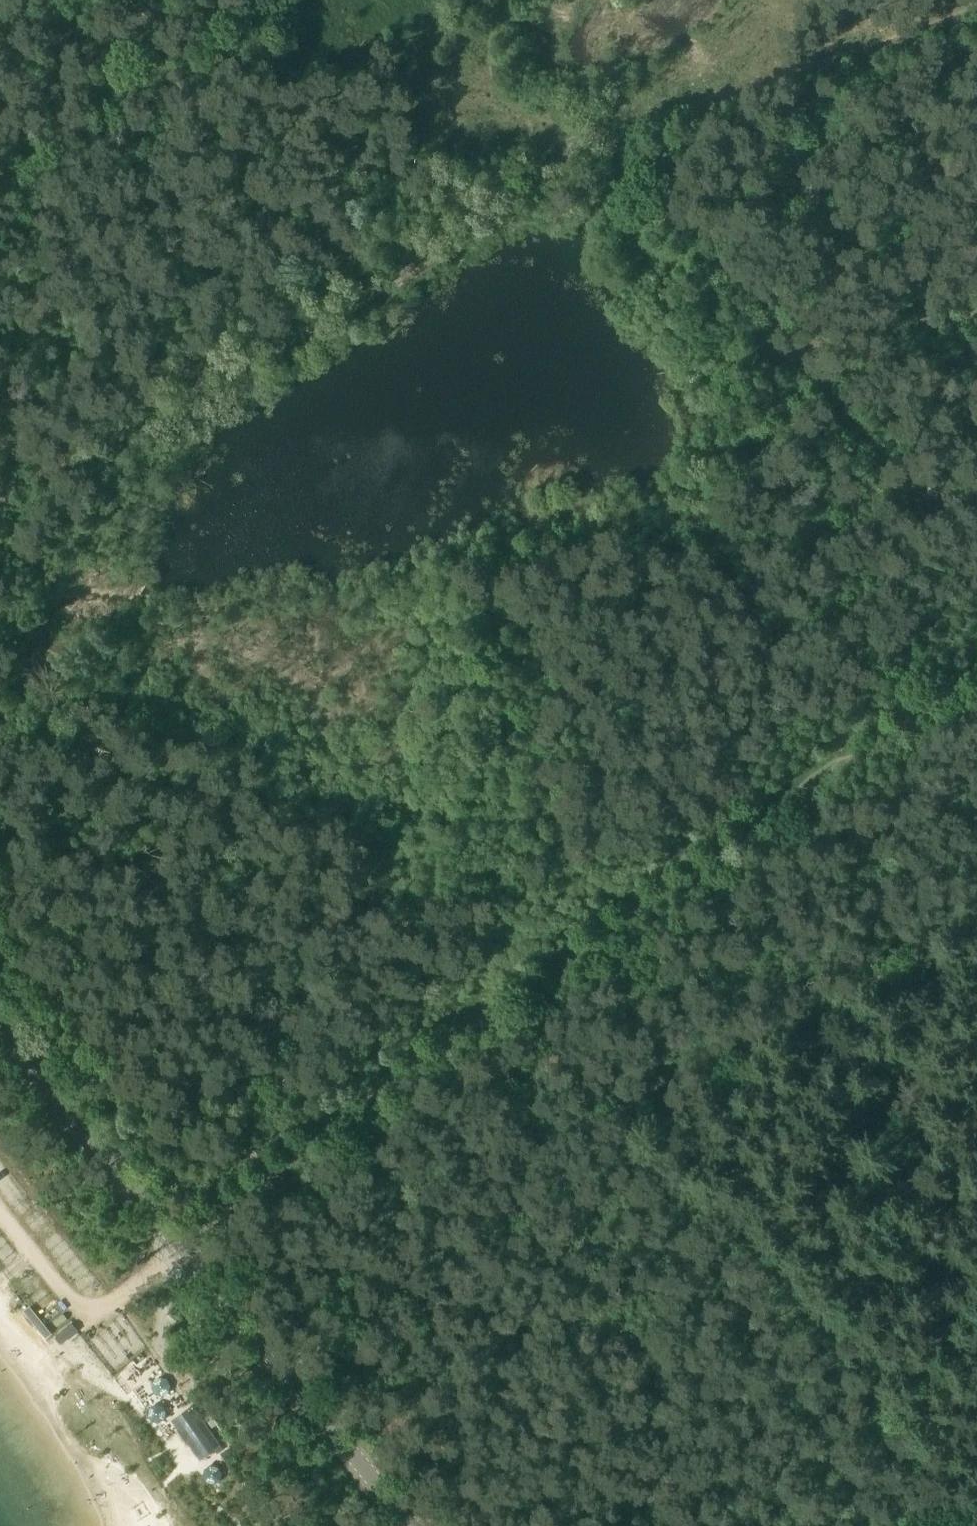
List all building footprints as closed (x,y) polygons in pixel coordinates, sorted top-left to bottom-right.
[(62,1314),(51,1323),(56,1328),(67,1319),(62,1314)] [(220,1446),(193,1407),(173,1420),(180,1430),(179,1431),(186,1441),(187,1440),(191,1447),(198,1442),(207,1455),(220,1446)]
